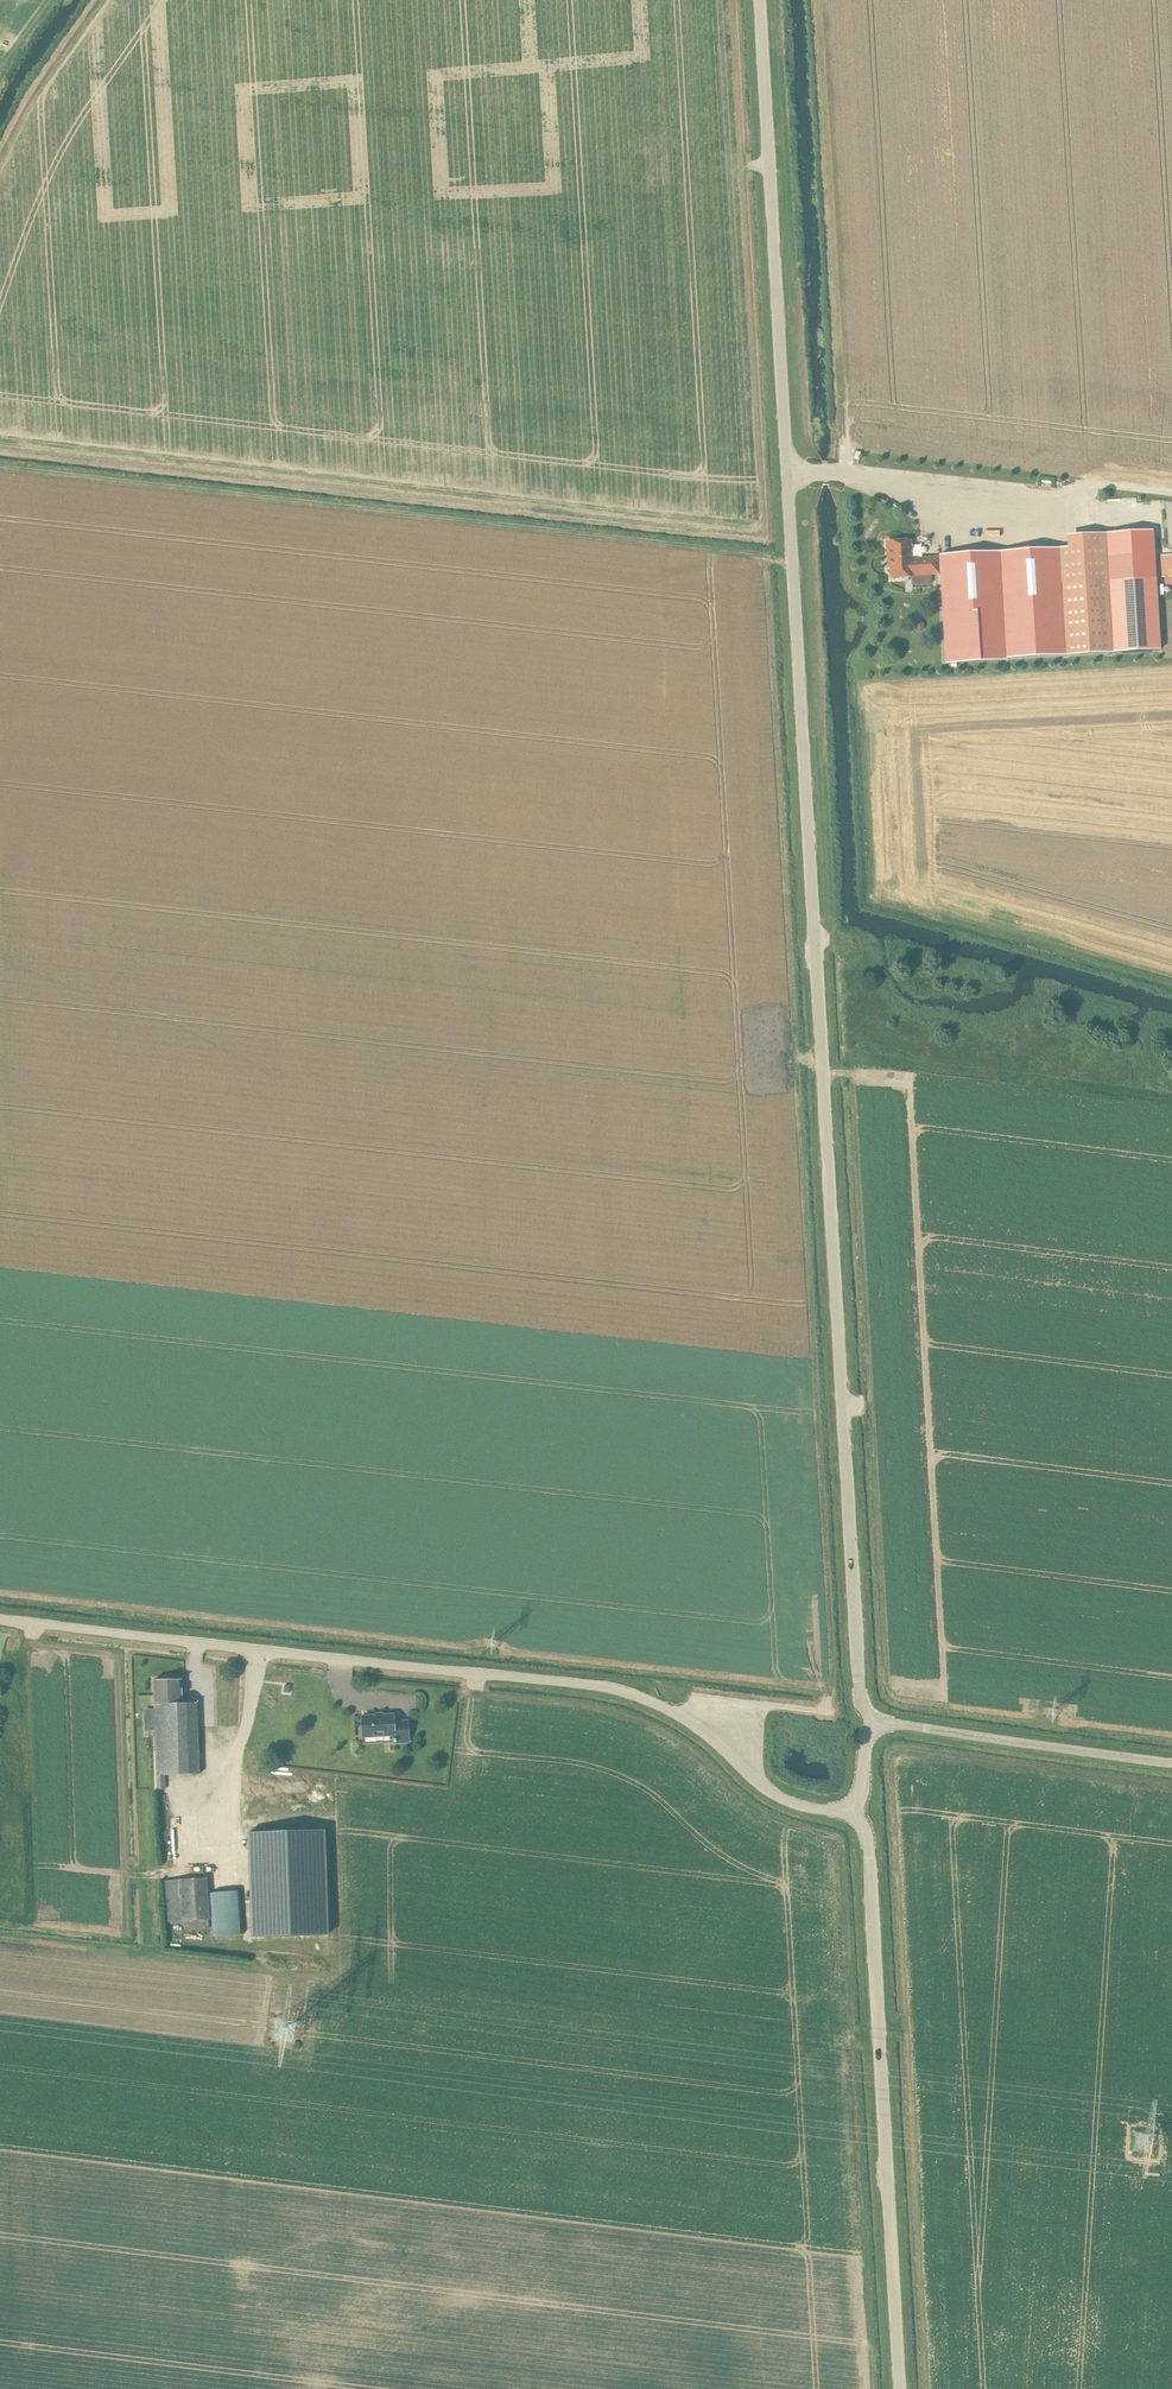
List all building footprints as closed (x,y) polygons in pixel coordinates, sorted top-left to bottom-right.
[(1152,531),(1105,533),(1108,581),(1112,653),(1160,650),(1152,531)] [(909,541),(887,542),(888,560),(890,560),(891,577),(911,576),(931,575),(931,574),(940,573),(945,662),(1065,655),(1112,653),(1108,581),(1105,533),(1066,536),(1067,547),(1058,548),(939,555),(939,557),(911,559),(909,541)] [(1161,555),(1162,577),(1171,576),(1171,555),(1161,555)] [(156,1775),(157,1775),(157,1789),(165,1789),(165,1775),(198,1774),(197,1703),(182,1703),(181,1680),(154,1681),(156,1775)] [(360,1716),(362,1738),(366,1738),(366,1741),(389,1740),(389,1737),(393,1736),(393,1743),(409,1742),(408,1720),(394,1721),(393,1714),(360,1716)] [(326,1837),(250,1839),(253,1941),(328,1940),(326,1837)] [(182,1879),(164,1881),(167,1922),(185,1922),(186,1929),(209,1927),(208,1920),(209,1920),(209,1917),(206,1878),(182,1879)] [(240,1891),(209,1893),(212,1937),(243,1935),(240,1891)]
